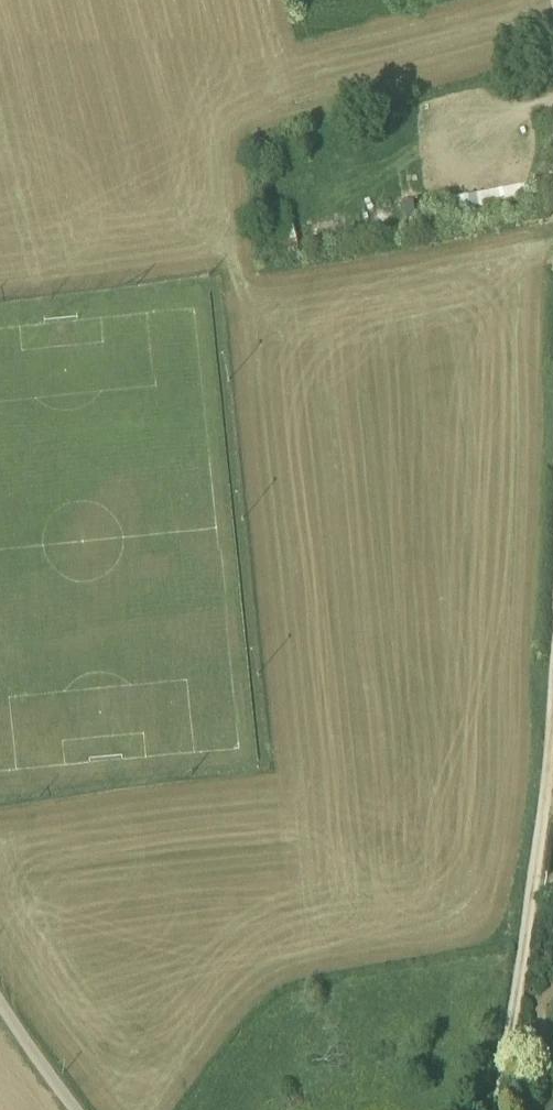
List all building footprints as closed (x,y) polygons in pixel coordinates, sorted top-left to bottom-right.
[(443,209),(434,211),(436,222),(446,220),(448,230),(534,213),(531,192),(443,208),(443,209)] [(413,207),(403,209),(408,235),(418,233),(413,207)]
